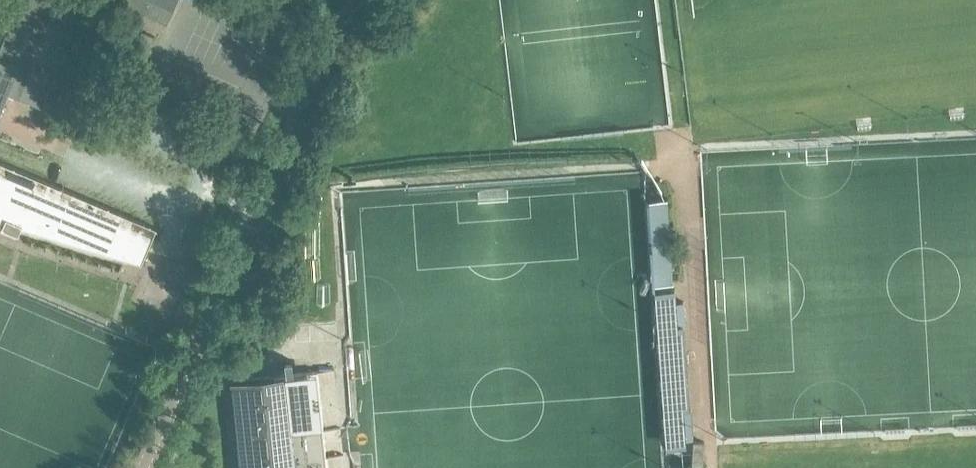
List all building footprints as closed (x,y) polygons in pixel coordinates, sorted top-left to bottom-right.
[(0,51),(0,116),(8,95),(42,108),(85,0),(20,0),(0,51)] [(166,22),(176,0),(116,0),(166,22)] [(0,161),(0,220),(4,221),(2,227),(19,234),(22,226),(142,263),(157,228),(0,161)] [(669,199),(651,201),(657,284),(675,283),(669,199)] [(677,290),(656,291),(666,449),(688,448),(687,441),(694,440),(685,302),(678,302),(677,290)] [(240,467),(319,467),(307,372),(231,381),(240,467)] [(692,466),(703,466),(704,441),(693,441),(693,442),(693,457),(692,466)]
